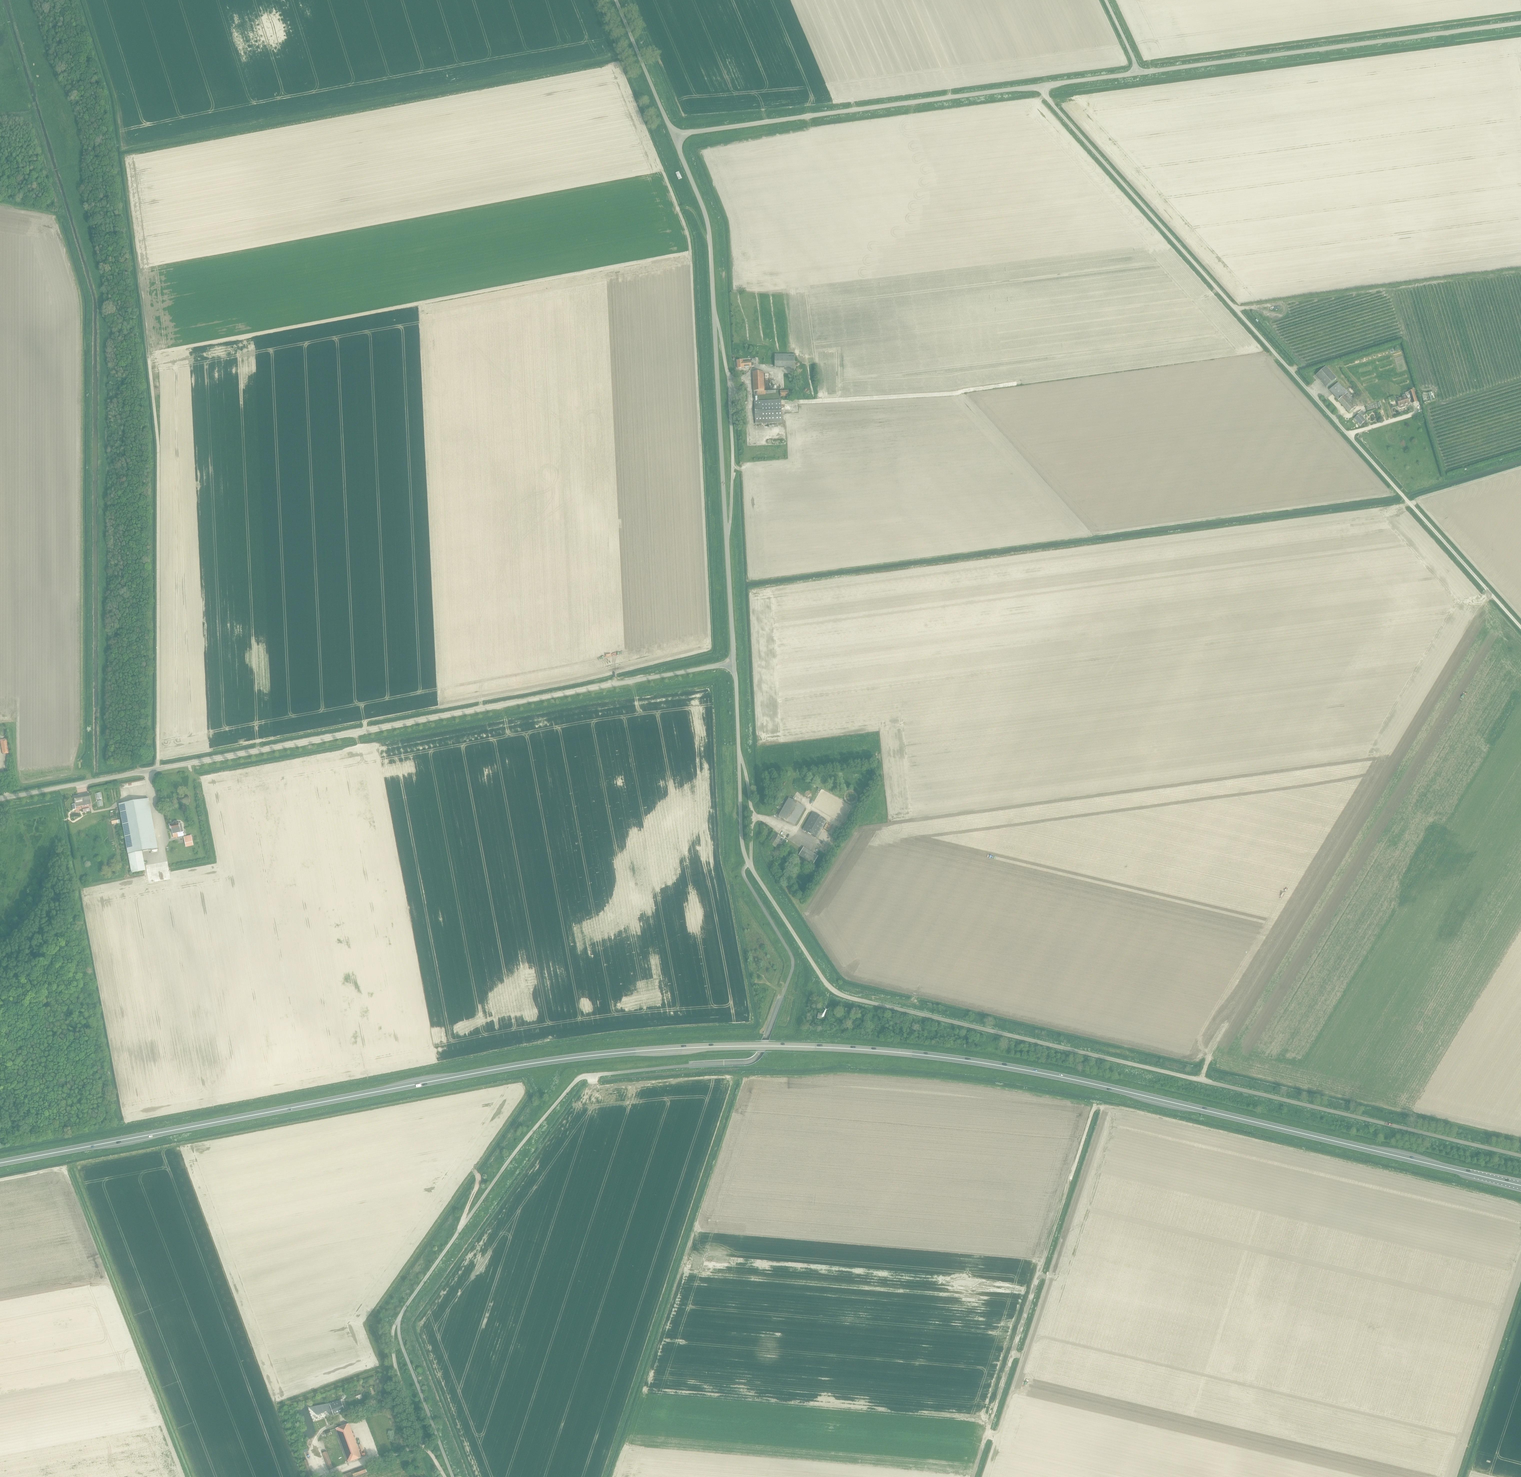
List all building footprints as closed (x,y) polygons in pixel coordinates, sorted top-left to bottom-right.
[(774,354),(774,367),(794,367),(794,354),(774,354)] [(737,361),(737,368),(743,368),(754,367),(754,363),(756,363),(756,359),(751,359),(752,361),(742,362),(742,360),(737,361)] [(1326,366),(1316,374),(1326,386),(1336,378),(1326,366)] [(753,391),(754,397),(757,396),(757,395),(765,394),(765,393),(776,393),(776,390),(764,391),(763,372),(752,372),(753,391)] [(1338,382),(1329,390),(1348,412),(1357,404),(1338,382)] [(1408,404),(1407,400),(1411,399),(1412,403),(1416,401),(1413,389),(1408,391),(1404,392),(1406,396),(1396,399),(1399,407),(1400,408),(1404,406),(1405,405),(1408,404)] [(1421,394),(1424,402),(1435,399),(1432,391),(1421,394)] [(754,402),(755,423),(782,422),(781,400),(754,402)] [(1362,414),(1363,415),(1365,413),(1362,409),(1358,413),(1359,413),(1354,418),(1360,424),(1365,420),(1361,415),(1362,414)] [(122,784),(147,779),(146,776),(121,781),(122,784)] [(75,807),(84,805),(90,804),(88,793),(73,796),(75,807)] [(795,825),(805,807),(788,798),(778,816),(795,825)] [(149,799),(119,805),(131,873),(145,870),(142,851),(157,849),(149,799)] [(812,812),(802,829),(817,838),(827,820),(812,812)] [(183,832),(181,823),(179,824),(178,823),(178,822),(174,823),(174,824),(169,825),(170,829),(171,829),(172,831),(173,838),(184,835),(183,832)] [(779,842),(781,838),(774,835),(769,844),(775,848),(777,845),(784,849),(785,848),(783,847),(787,841),(784,839),(782,843),(779,842)] [(803,847),(798,855),(812,864),(817,856),(803,847)] [(344,1411),(341,1401),(330,1405),(334,1415),(344,1411)] [(362,1457),(349,1423),(336,1428),(349,1462),(362,1457)] [(326,1451),(322,1453),(328,1469),(332,1468),(326,1451)] [(313,1474),(318,1472),(312,1456),(307,1458),(313,1474)] [(366,1473),(365,1467),(340,1476),(341,1476),(354,1476),(366,1473)]
